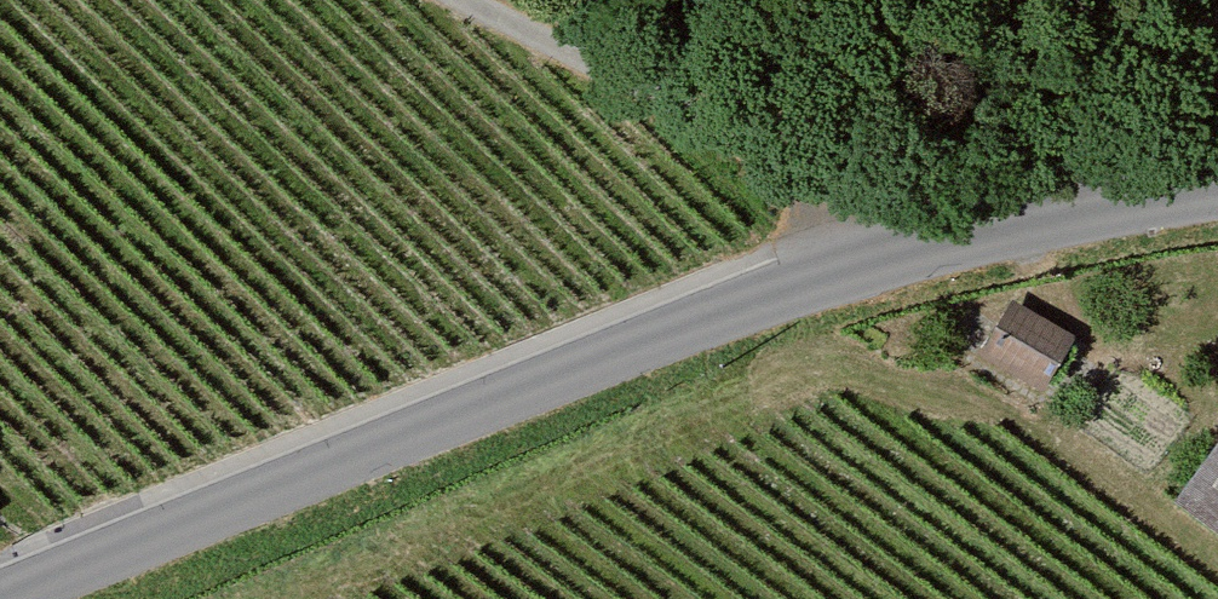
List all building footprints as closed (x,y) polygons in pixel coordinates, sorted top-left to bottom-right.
[(1091,334),(1024,294),(985,357),(1052,398),(1091,334)] [(1193,503),(1217,521),(1217,467),(1193,503)]
